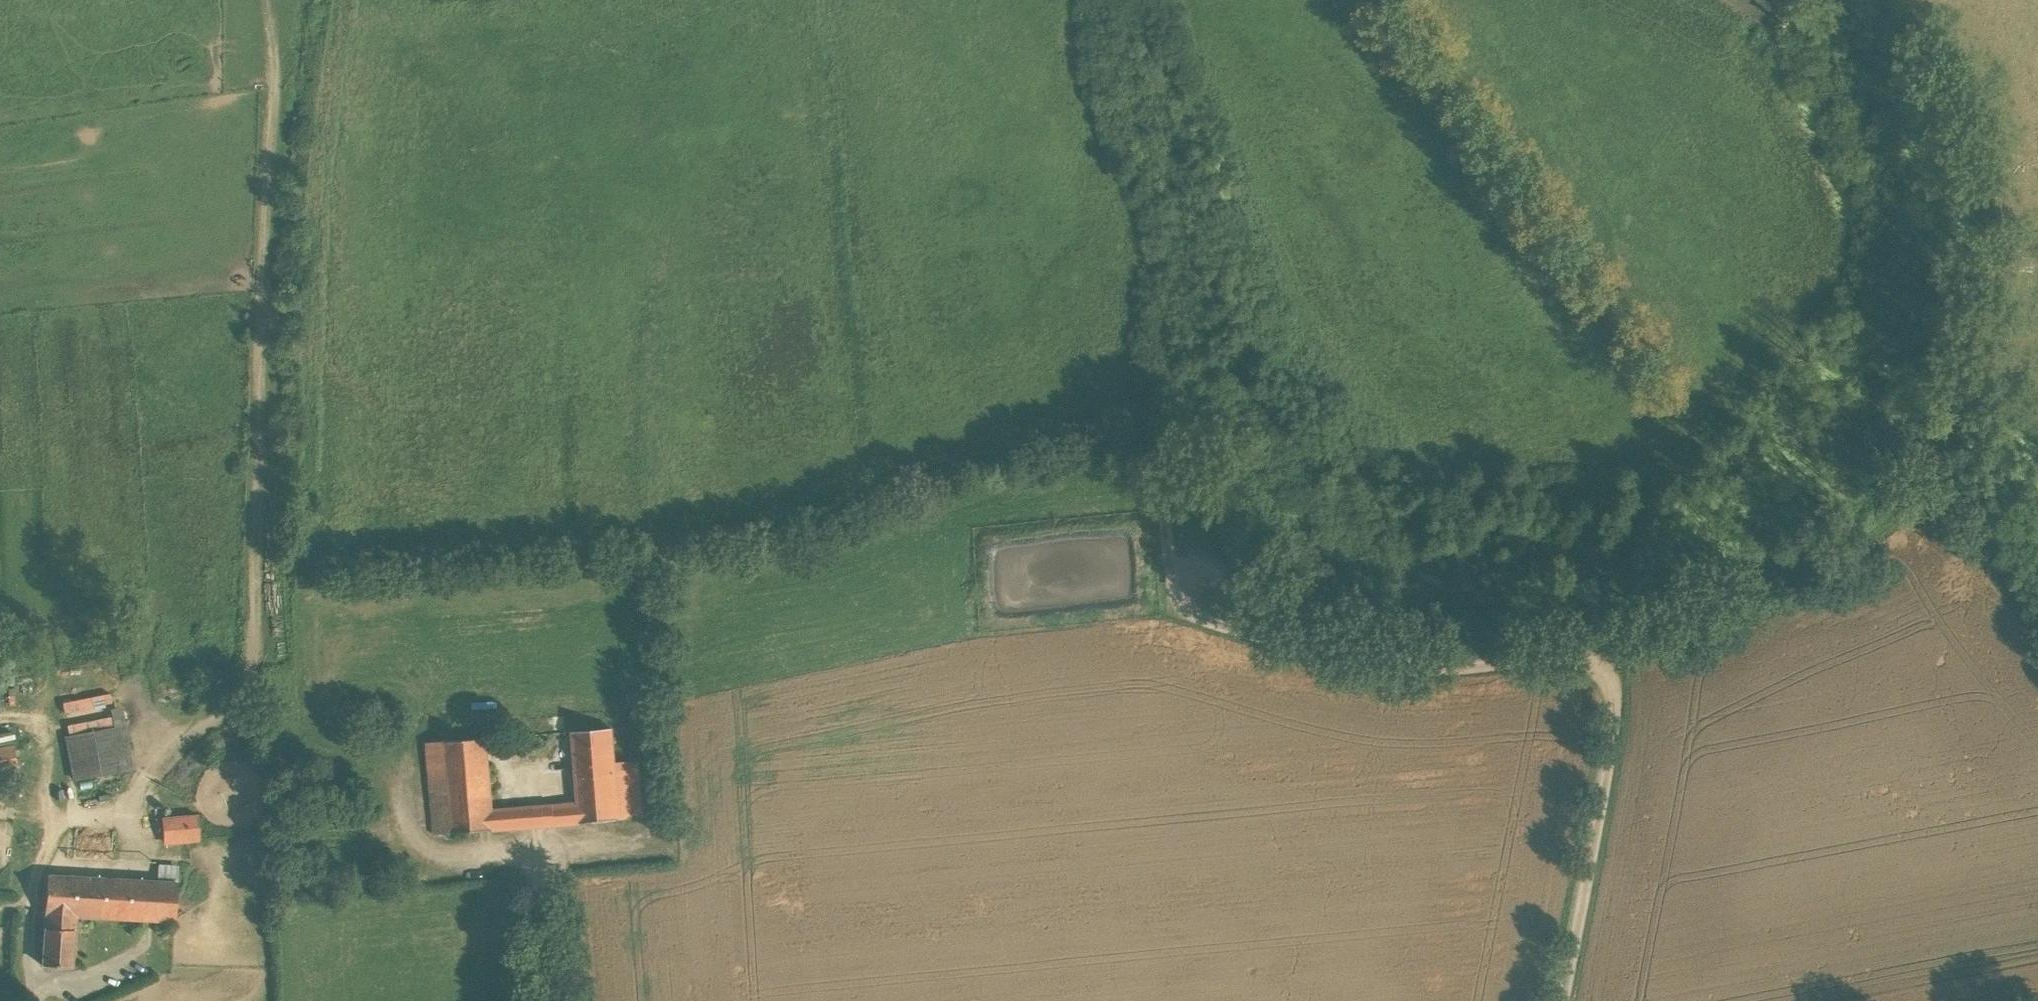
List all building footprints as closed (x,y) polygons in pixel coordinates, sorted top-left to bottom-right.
[(110,694),(63,703),(65,713),(111,703),(110,694)] [(122,706),(110,709),(112,717),(67,725),(69,735),(64,736),(73,781),(135,769),(122,706)] [(494,810),(488,738),(429,742),(435,834),(642,817),(637,761),(614,762),(612,727),(576,730),(582,804),(557,806),(557,804),(494,810)] [(18,765),(14,744),(0,747),(0,768),(18,765)] [(198,815),(162,819),(164,844),(200,841),(198,815)] [(177,882),(47,875),(45,913),(46,913),(43,965),(73,966),(76,915),(175,921),(177,882)]
